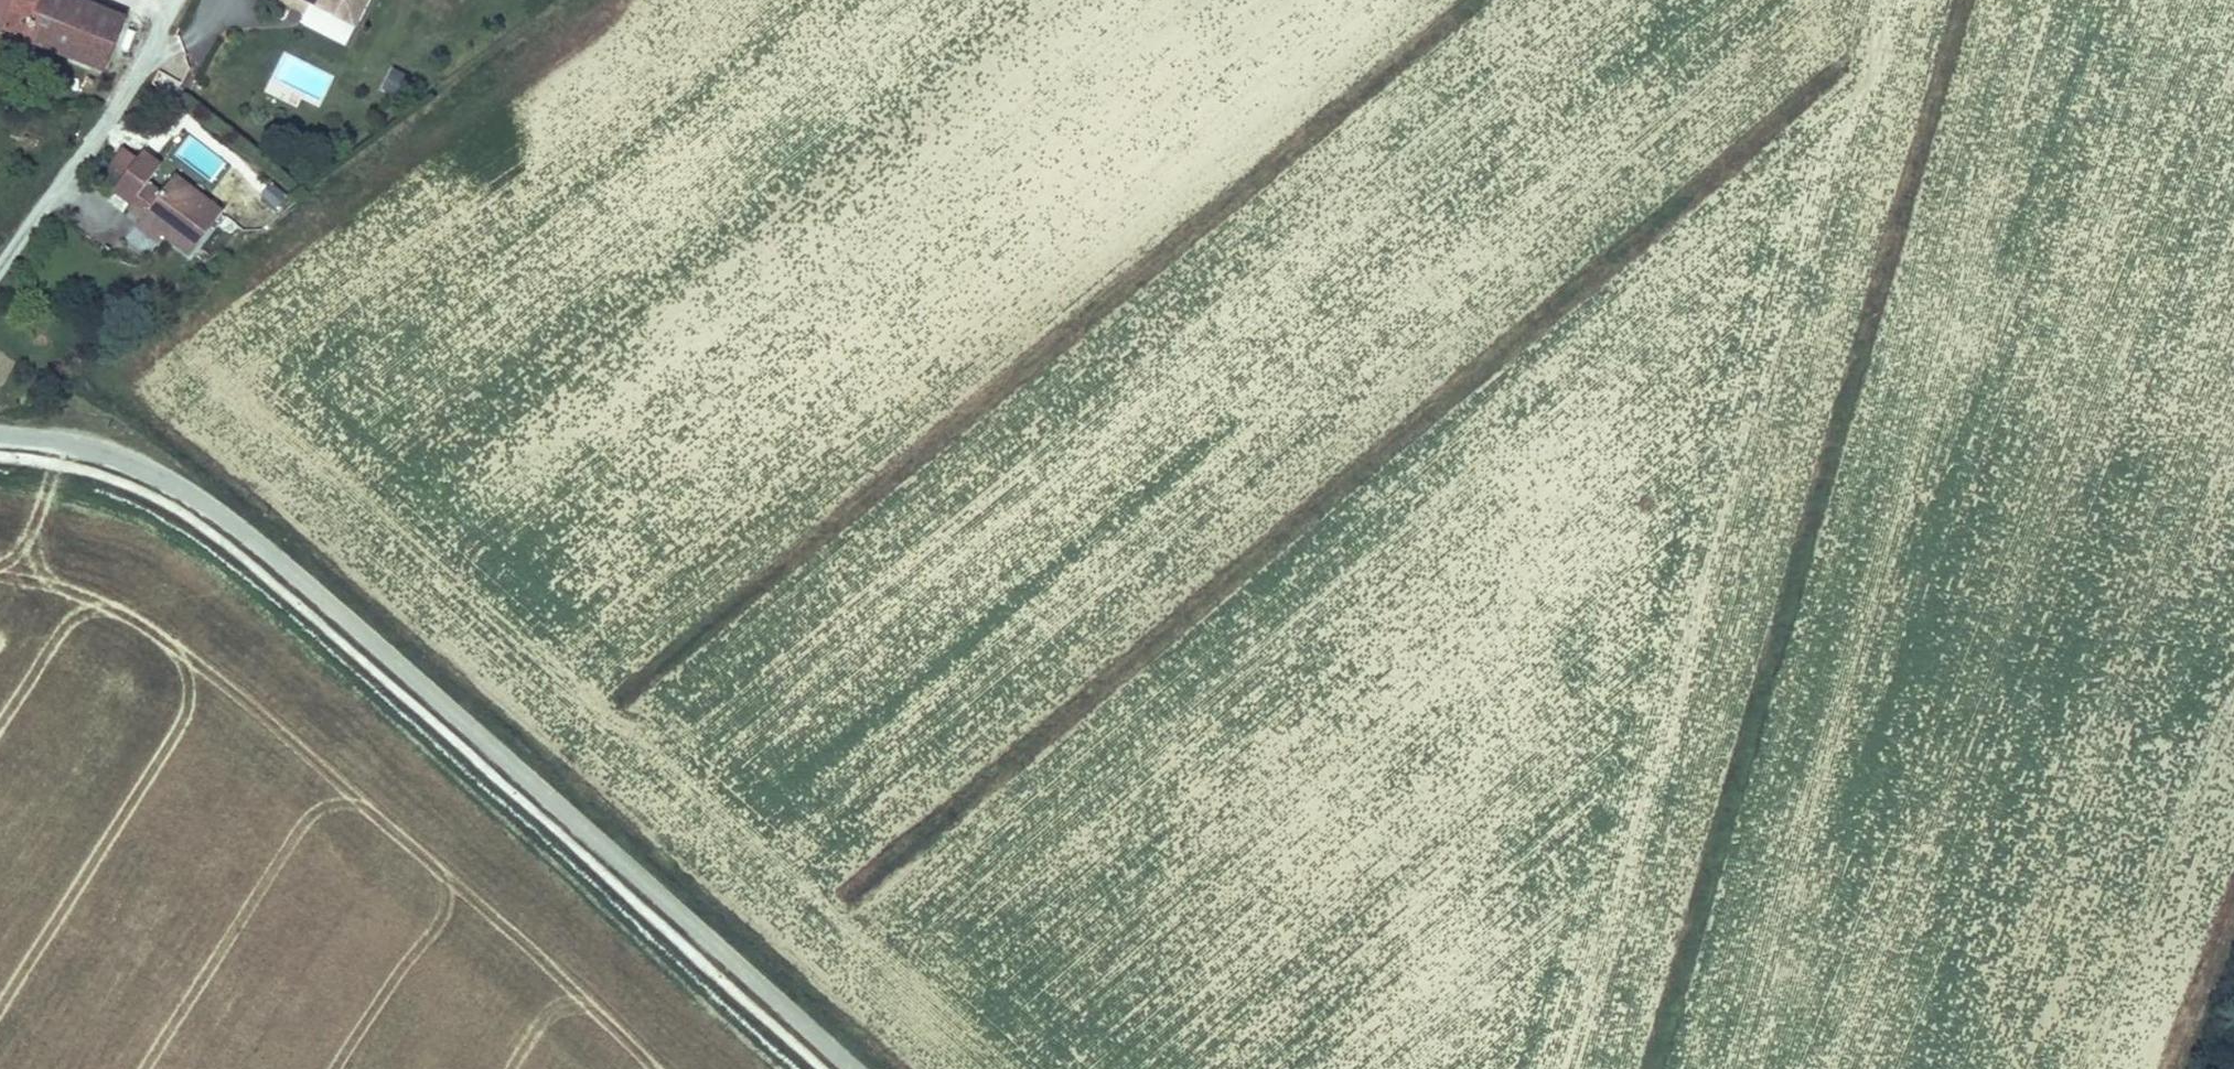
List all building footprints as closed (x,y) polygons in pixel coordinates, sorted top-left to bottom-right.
[(67,0),(10,0),(0,29),(0,37),(100,71),(118,17),(67,0)] [(10,0),(0,0),(0,29),(10,0)] [(362,12),(367,0),(334,0),(362,12)] [(391,67),(381,91),(399,98),(409,75),(391,67)] [(127,208),(142,219),(145,215),(169,230),(165,235),(193,254),(222,210),(172,176),(161,193),(146,182),(157,165),(137,152),(110,192),(130,205),(127,208)] [(145,215),(142,219),(135,229),(158,246),(165,235),(169,230),(145,215)]
